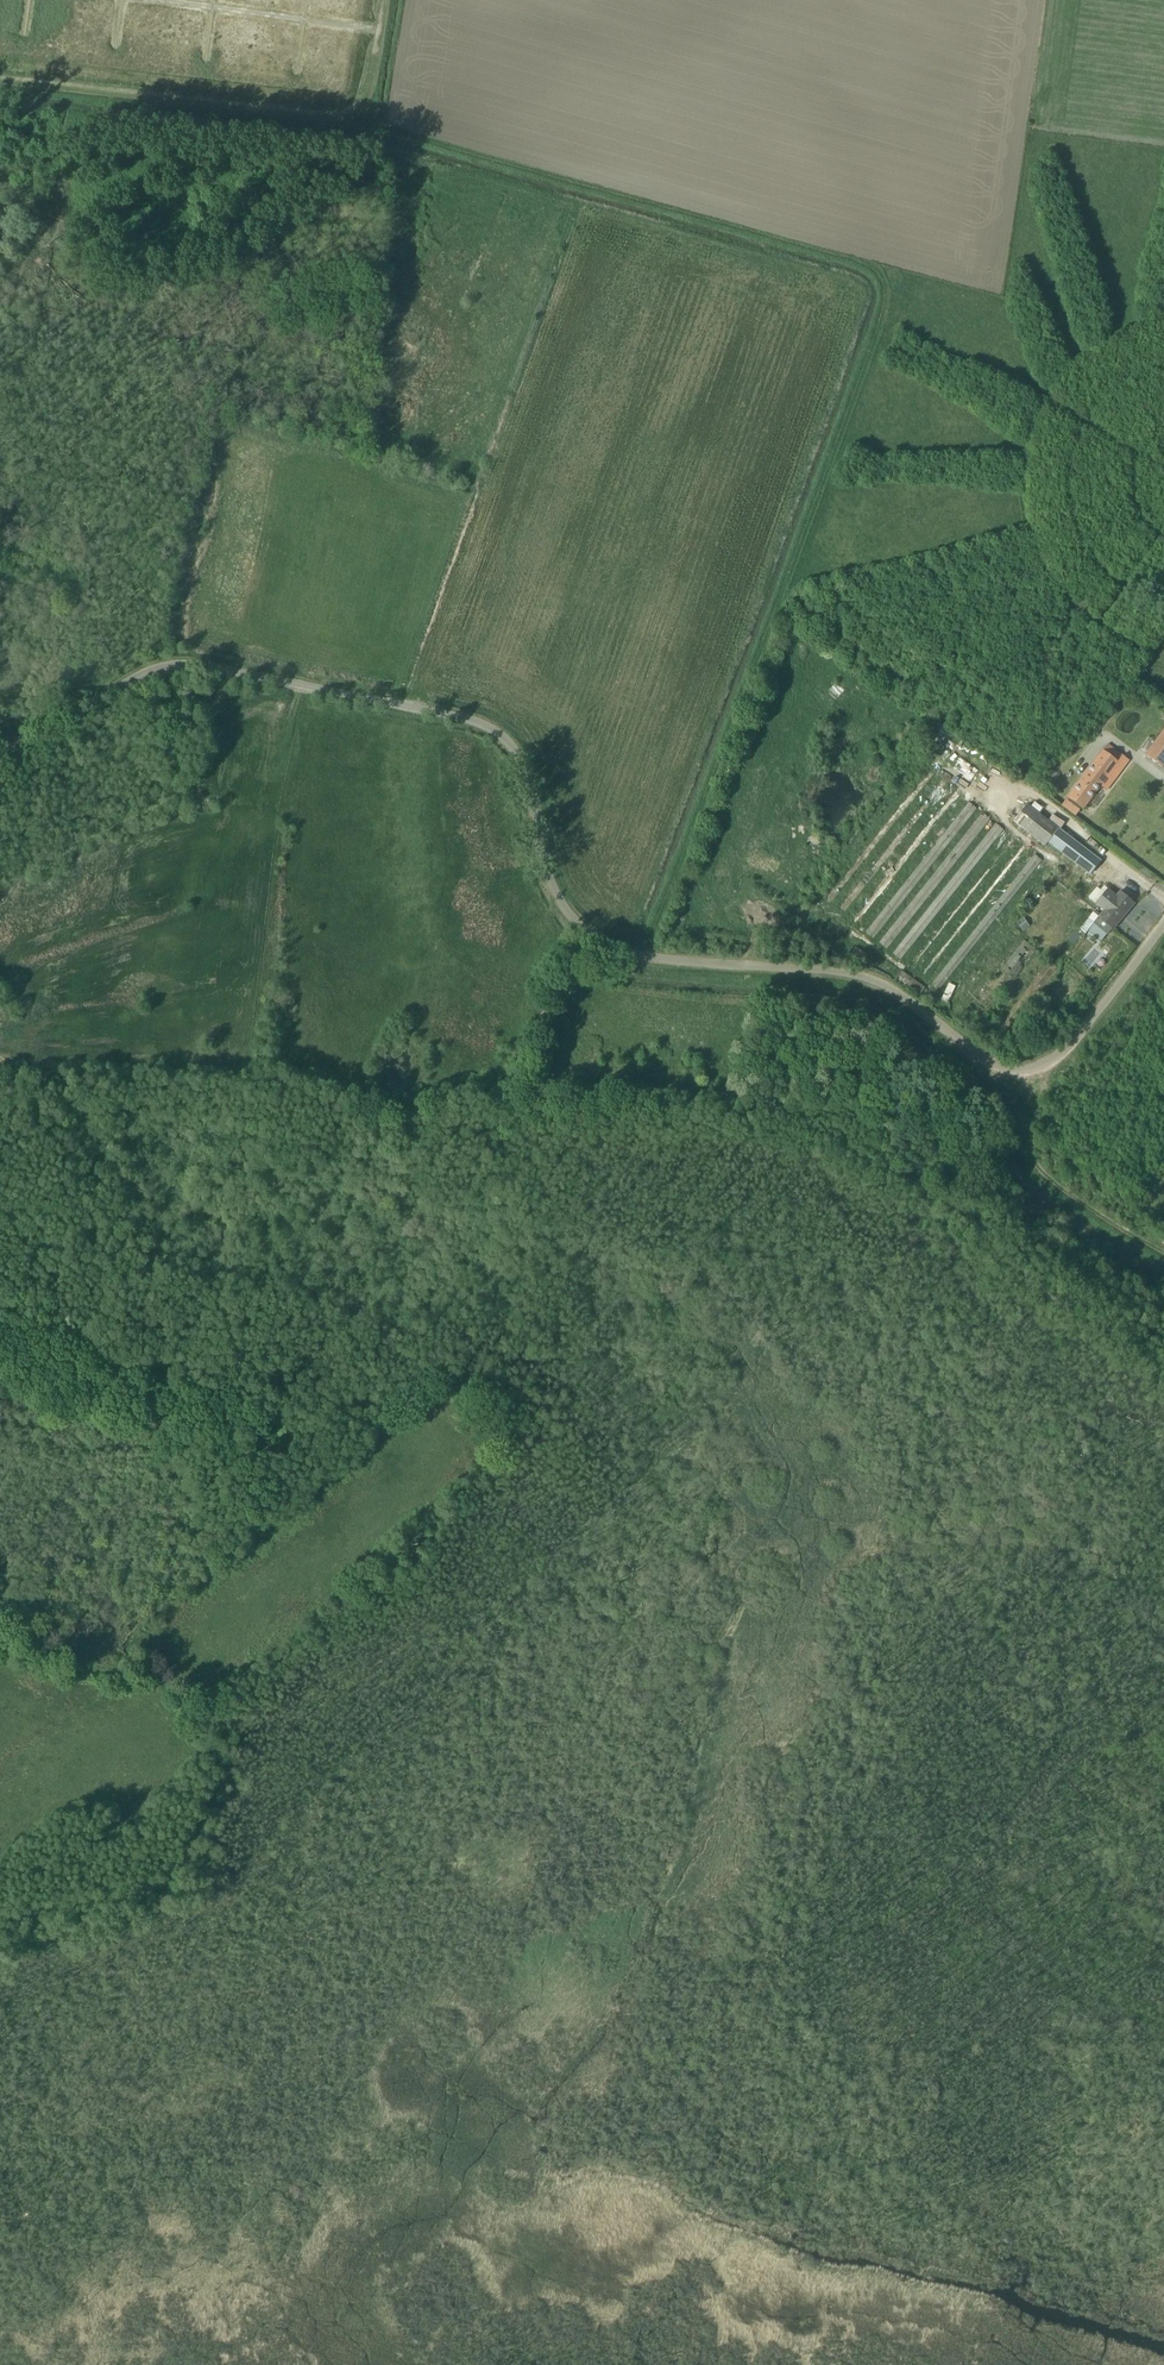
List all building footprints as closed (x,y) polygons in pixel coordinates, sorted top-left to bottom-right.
[(1146,755),(1162,767),(1163,765),(1163,731),(1146,755)] [(1129,761),(1108,744),(1068,798),(1083,809),(1101,785),(1103,787),(1109,778),(1114,781),(1129,761)] [(969,781),(978,771),(962,757),(953,767),(969,781)] [(1045,846),(1048,842),(1059,829),(1027,804),(1014,821),(1045,846)] [(1094,869),(1102,857),(1095,853),(1088,865),(1094,869)] [(1135,904),(1134,904),(1120,892),(1116,896),(1108,889),(1095,904),(1104,911),(1099,917),(1100,918),(1096,924),(1107,934),(1112,928),(1113,929),(1135,904)] [(1036,950),(1023,940),(970,1008),(982,1018),(1036,950)] [(943,998),(949,1000),(955,986),(949,983),(943,998)] [(786,1039),(795,1043),(797,1036),(789,1033),(786,1039)]
